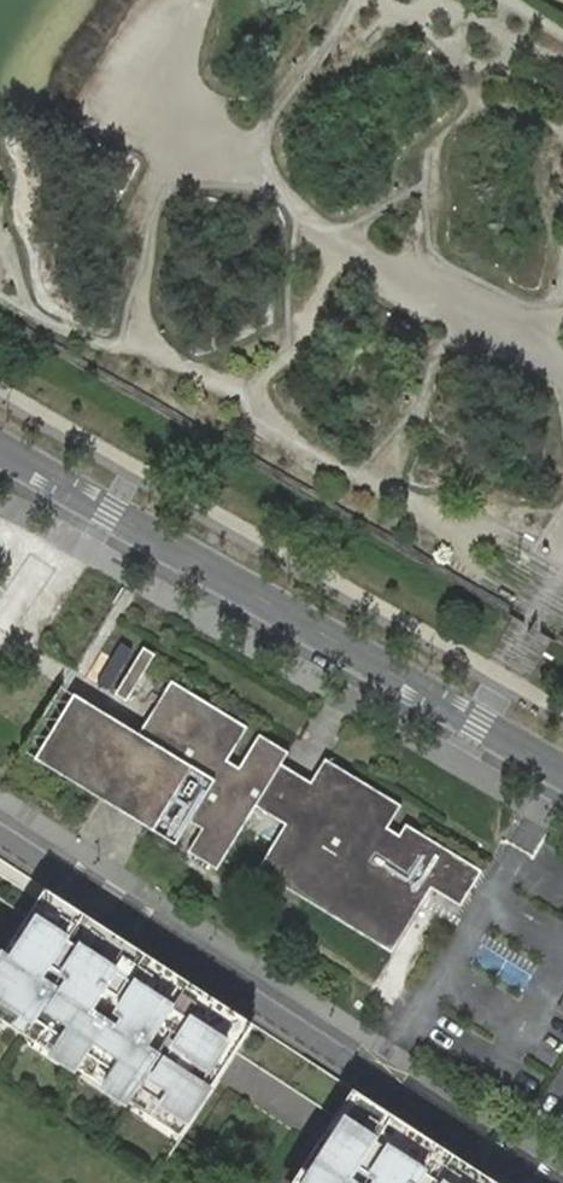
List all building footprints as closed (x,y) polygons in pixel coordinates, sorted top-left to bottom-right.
[(143,736),(79,696),(39,761),(179,847),(193,824),(205,831),(191,854),(221,872),(259,809),(288,827),(260,872),(395,955),(435,890),(464,908),(486,873),(410,826),(403,837),(391,830),(405,807),(329,760),(315,784),(285,766),(293,754),(263,736),(243,770),(231,763),(252,729),(175,682),(143,736)] [(0,966),(0,1018),(183,1137),(218,1083),(255,1025),(49,890),(0,966)] [(297,1182),(498,1182),(357,1091),(320,1147),(297,1182)]
